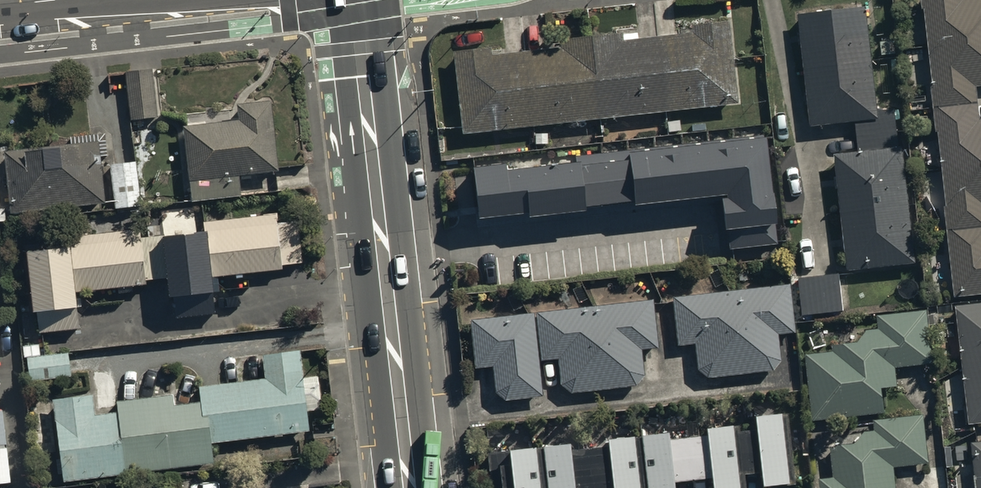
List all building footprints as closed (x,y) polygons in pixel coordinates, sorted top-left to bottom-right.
[(954,295),(980,292),(980,115),(976,85),(980,84),(980,0),(922,0),(945,203),(954,295)] [(861,9),(795,16),(807,129),(851,125),(855,155),(833,157),(845,272),(911,264),(894,109),(872,111),(861,9)] [(487,48),(450,52),(458,133),(728,105),(720,24),(687,27),(688,36),(619,43),(618,34),(555,40),(556,49),(488,56),(487,48)] [(156,67),(127,69),(130,118),(159,116),(156,67)] [(232,121),(178,127),(186,201),(234,195),(232,176),(274,172),(265,103),(231,107),(232,121)] [(763,133),(472,167),(477,213),(723,184),(730,243),(775,238),(763,133)] [(0,155),(0,166),(6,216),(103,204),(95,143),(0,155)] [(137,159),(111,162),(116,206),(142,203),(137,159)] [(272,214),(197,222),(204,278),(278,270),(272,214)] [(135,234),(68,241),(73,294),(140,287),(135,234)] [(199,236),(159,240),(166,301),(205,297),(199,236)] [(67,251),(26,255),(32,316),(73,312),(67,251)] [(840,273),(800,275),(802,312),(843,309),(840,273)] [(786,286),(668,299),(673,347),(689,345),(692,371),(704,380),(769,373),(778,362),(775,336),(791,335),(786,286)] [(955,302),(968,423),(980,422),(980,299),(955,302)] [(649,305),(531,317),(536,366),(552,364),(555,390),(567,398),(632,391),(641,381),(638,355),(654,353),(649,305)] [(831,354),(804,357),(811,422),(880,415),(878,390),(893,389),(891,368),(927,365),(922,313),(874,318),(875,331),(863,333),(854,346),(831,348),(831,354)] [(536,399),(527,315),(467,322),(472,372),(490,370),(493,396),(501,403),(536,399)] [(73,374),(70,350),(28,355),(31,379),(73,374)] [(260,381),(198,387),(200,410),(203,444),(303,434),(295,354),(257,358),(260,381)] [(89,399),(52,403),(60,481),(206,466),(203,444),(200,410),(171,412),(169,397),(113,403),(115,418),(91,421),(89,399)] [(827,452),(830,479),(817,481),(818,487),(890,487),(888,469),(924,465),(918,417),(869,423),(871,434),(858,435),(859,449),(827,452)] [(497,463),(500,487),(673,487),(707,484),(707,487),(734,487),(733,481),(759,478),(760,487),(790,487),(782,420),(752,423),(754,434),(497,463)] [(970,438),(976,487),(980,487),(980,437),(970,438)]
